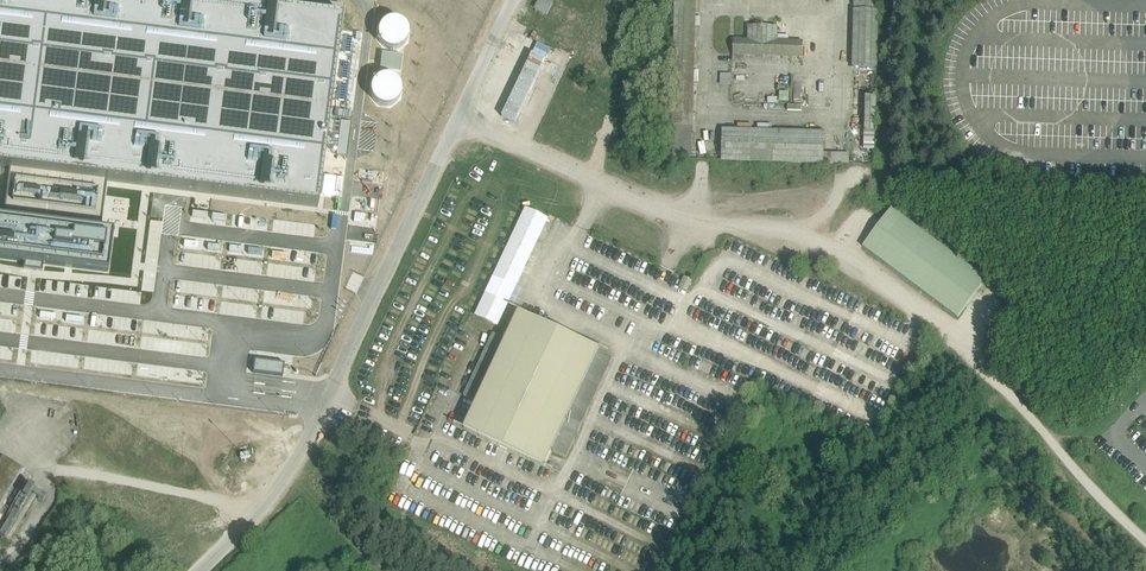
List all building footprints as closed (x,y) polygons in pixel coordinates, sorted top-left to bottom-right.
[(183,0),(0,0),(0,169),(8,171),(0,215),(0,261),(109,276),(116,230),(103,228),(109,182),(317,208),(341,20),(183,0)] [(547,0),(539,0),(535,9),(547,15),(553,3),(547,0)] [(672,126),(692,127),(695,0),(676,0),(672,126)] [(853,67),(876,68),(878,0),(855,0),(853,67)] [(777,27),(749,26),(749,41),(733,40),(733,62),(739,62),(739,55),(802,57),(803,42),(776,42),(777,27)] [(732,75),(720,74),(720,86),(732,87),(732,75)] [(875,97),(866,97),(865,140),(874,141),(874,132),(875,132),(875,97)] [(824,134),(722,131),(722,161),(833,164),(833,154),(824,154),(824,134)] [(526,209),(476,316),(497,326),(548,219),(526,209)] [(984,285),(889,214),(860,252),(955,324),(984,285)] [(692,281),(685,278),(680,289),(687,292),(692,281)] [(599,350),(519,313),(506,340),(477,403),(465,429),(545,467),(552,452),(599,352),(599,350)] [(468,390),(464,397),(477,403),(506,340),(494,334),(468,390)] [(599,352),(552,452),(566,458),(613,358),(599,352)] [(462,416),(456,413),(452,423),(458,425),(462,416)] [(0,458),(0,538),(8,543),(39,492),(27,484),(31,477),(0,458)]
